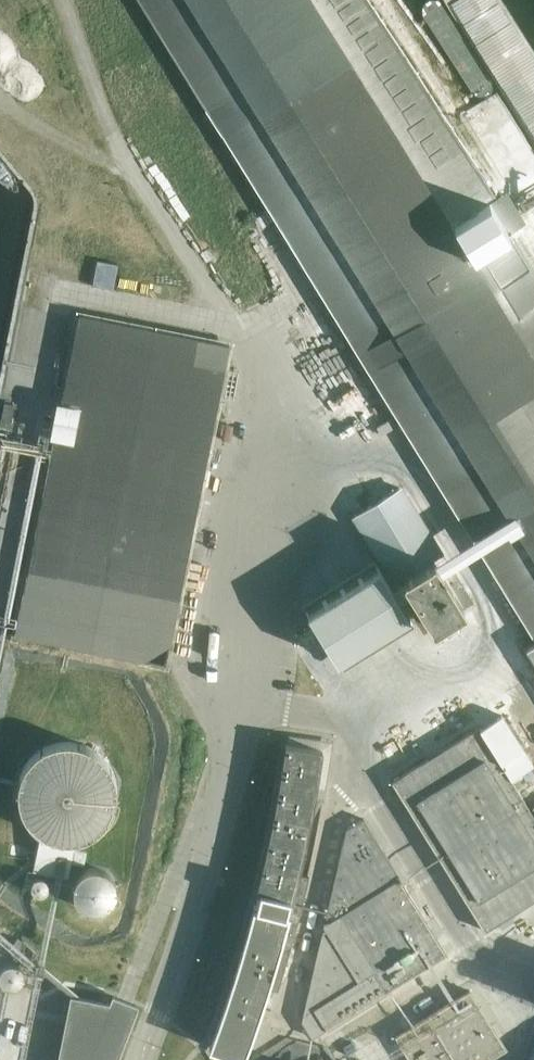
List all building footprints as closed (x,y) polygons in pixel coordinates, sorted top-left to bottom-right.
[(515,229),(508,233),(488,201),(494,197),(366,0),(147,0),(204,92),(203,92),(279,215),(533,625),(533,258),(515,229)] [(96,281),(118,285),(122,261),(100,257),(96,281)] [(166,665),(210,441),(229,344),(79,315),(16,635),(166,665)] [(15,404),(4,401),(0,424),(11,427),(15,404)] [(0,435),(0,463),(3,464),(9,437),(0,435)] [(464,606),(434,558),(441,554),(399,487),(355,515),(385,563),(307,611),(337,659),(421,607),(433,626),(464,606)] [(524,649),(533,665),(533,642),(524,649)] [(511,778),(533,764),(502,714),(480,728),(479,726),(392,781),(484,930),(533,899),(533,816),(511,778)] [(83,744),(80,743),(74,742),(71,742),(67,742),(63,742),(60,742),(56,743),(52,744),(47,746),(44,747),(41,749),(38,751),(35,753),(32,756),(29,758),(27,761),(25,764),(23,768),(21,771),(20,774),(19,778),(18,781),(18,783),(17,787),(17,791),(17,792),(17,796),(18,800),(19,803),(20,807),(21,810),(23,815),(26,820),(28,823),(31,826),(35,829),(41,834),(43,835),(46,837),(48,837),(49,838),(52,839),(56,840),(57,840),(59,840),(60,841),(62,841),(65,841),(74,841),(77,840),(83,839),(88,837),(91,835),(94,833),(97,831),(100,828),(104,825),(107,820),(109,817),(111,814),(113,811),(114,807),(115,804),(115,802),(116,798),(116,794),(116,789),(116,783),(115,780),(114,776),(114,775),(112,771),(110,766),(107,762),(104,759),(102,756),(98,752),(95,750),(92,748),(87,746),(83,744)] [(301,909),(309,876),(298,874),(304,849),(309,825),(317,775),(321,750),(287,745),(283,770),(279,794),(274,818),(269,842),(264,866),(258,891),(260,892),(256,905),(254,904),(248,928),(241,952),(234,975),(226,999),(218,1022),(209,1046),(243,1059),(252,1034),(260,1010),(268,986),(282,939),(292,941),(301,909)] [(446,953),(400,878),(401,878),(363,818),(346,828),(326,916),(329,921),(324,924),(327,930),(322,933),(302,1020),(313,1037),(327,1028),(327,1029),(387,991),(387,990),(446,953)] [(70,865),(74,841),(65,841),(62,841),(60,841),(59,840),(57,840),(56,840),(52,839),(49,838),(48,837),(46,837),(43,835),(41,834),(36,858),(70,865)] [(46,867),(44,866),(42,866),(41,866),(38,867),(37,868),(36,868),(35,870),(34,871),(34,872),(33,874),(33,875),(33,876),(34,878),(35,880),(37,882),(39,883),(41,883),(43,883),(46,883),(48,881),(49,880),(49,879),(50,878),(51,876),(51,874),(51,873),(50,872),(49,870),(48,869),(48,868),(46,867)] [(106,871),(103,869),(102,868),(99,868),(97,867),(93,867),(91,868),(87,869),(85,870),(83,871),(80,873),(78,876),(77,877),(76,879),(75,880),(74,882),(74,885),(73,887),(73,888),(73,891),(73,893),(74,894),(74,897),(75,898),(76,900),(77,902),(79,904),(81,906),(84,908),(86,909),(88,910),(90,910),(93,911),(95,911),(98,911),(100,910),(102,910),(105,909),(108,907),(110,905),(112,902),(113,900),(115,898),(115,896),(116,894),(117,891),(117,889),(116,885),(116,883),(114,879),(113,877),(112,875),(110,874),(107,871),(106,871)] [(36,952),(17,938),(11,947),(29,961),(36,952)] [(17,963),(15,963),(14,962),(12,962),(10,962),(8,962),(6,963),(5,964),(3,965),(2,966),(1,968),(0,969),(0,970),(0,979),(1,981),(2,982),(3,983),(5,985),(8,986),(9,987),(11,987),(14,986),(16,986),(17,985),(20,984),(21,982),(22,981),(23,980),(23,978),(24,977),(24,975),(24,973),(23,971),(23,969),(21,967),(19,965),(17,963)] [(489,1029),(492,1027),(470,991),(470,990),(396,1036),(397,1036),(412,1059),(485,1059),(505,1048),(505,1047),(504,1047),(497,1036),(494,1038),(489,1029)] [(137,1005),(113,996),(110,1003),(72,995),(59,1059),(116,1059),(137,1005)]
